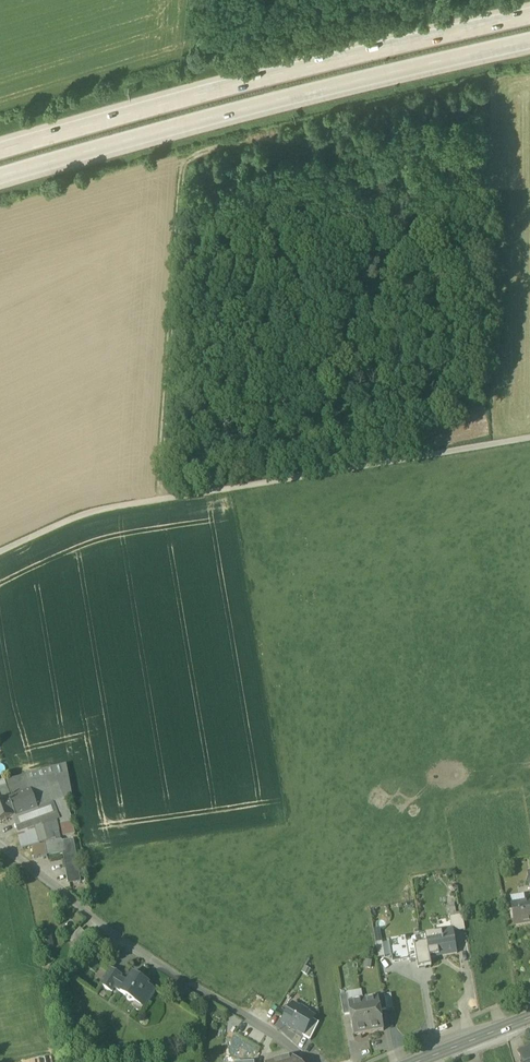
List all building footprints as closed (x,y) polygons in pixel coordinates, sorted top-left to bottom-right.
[(25,776),(25,777),(28,784),(55,774),(57,778),(68,775),(66,765),(25,776)] [(52,804),(65,799),(57,778),(55,774),(28,784),(31,792),(37,809),(52,804)] [(68,775),(57,778),(65,799),(72,797),(68,775)] [(9,800),(31,792),(28,784),(25,777),(5,782),(7,787),(0,790),(0,803),(9,800)] [(37,809),(31,792),(9,800),(16,817),(37,809)] [(52,804),(56,815),(58,815),(69,811),(65,799),(52,804)] [(9,800),(0,803),(0,823),(13,819),(16,817),(9,800)] [(17,832),(18,831),(56,821),(59,820),(58,815),(56,815),(52,804),(37,809),(16,817),(13,819),(17,832)] [(71,818),(69,811),(58,815),(59,820),(61,824),(72,822),(71,818)] [(56,821),(18,831),(23,849),(45,843),(56,841),(54,834),(59,832),(56,821)] [(75,834),(72,822),(61,824),(60,824),(63,837),(75,834)] [(56,841),(45,843),(46,846),(62,843),(59,832),(54,834),(56,841)] [(62,843),(46,846),(47,855),(64,853),(69,884),(80,882),(73,841),(62,843)] [(35,859),(47,856),(45,845),(32,847),(35,859)] [(515,926),(529,924),(529,903),(512,906),(515,926)] [(449,910),(450,918),(463,916),(462,913),(456,915),(455,909),(449,910)] [(453,930),(453,933),(465,931),(463,916),(450,918),(452,928),(452,930),(453,930)] [(425,935),(427,944),(429,958),(430,958),(439,956),(439,954),(456,952),(456,953),(457,953),(453,933),(453,930),(452,930),(452,928),(442,930),(442,932),(425,935)] [(67,940),(79,951),(89,941),(78,930),(67,940)] [(52,935),(45,936),(48,949),(54,948),(52,935)] [(425,935),(407,943),(407,947),(414,946),(427,944),(425,935)] [(389,941),(392,963),(409,961),(407,947),(407,943),(406,938),(389,941)] [(382,942),(376,943),(378,958),(385,957),(382,942)] [(431,967),(430,958),(429,958),(427,944),(414,946),(417,962),(418,969),(431,967)] [(407,947),(410,963),(417,962),(414,946),(407,947)] [(101,985),(112,993),(115,989),(121,978),(122,977),(111,970),(101,985)] [(133,973),(127,982),(134,983),(136,979),(145,985),(146,984),(148,986),(150,984),(133,973)] [(156,991),(148,986),(146,984),(145,985),(136,979),(134,983),(127,982),(121,978),(115,989),(127,996),(127,1000),(130,1001),(133,1001),(135,1002),(137,998),(147,1005),(156,991)] [(391,994),(384,995),(387,1010),(387,1011),(393,1009),(391,994)] [(340,996),(344,1016),(350,1015),(348,1002),(349,1002),(347,995),(340,996)] [(379,1001),(380,1011),(387,1010),(384,995),(377,997),(378,1001),(379,1001)] [(354,1036),(369,1034),(364,1003),(363,999),(349,1002),(348,1002),(350,1015),(354,1036)] [(378,1001),(364,1003),(369,1034),(384,1031),(380,1011),(379,1001),(378,1001)] [(304,1034),(313,1020),(314,1017),(308,1014),(299,1008),(293,1004),(283,1021),(290,1026),(289,1027),(296,1032),(297,1030),(304,1034)] [(303,1036),(310,1041),(319,1023),(313,1020),(304,1034),(303,1036)] [(518,1053),(522,1061),(529,1061),(529,1048),(518,1053)]
